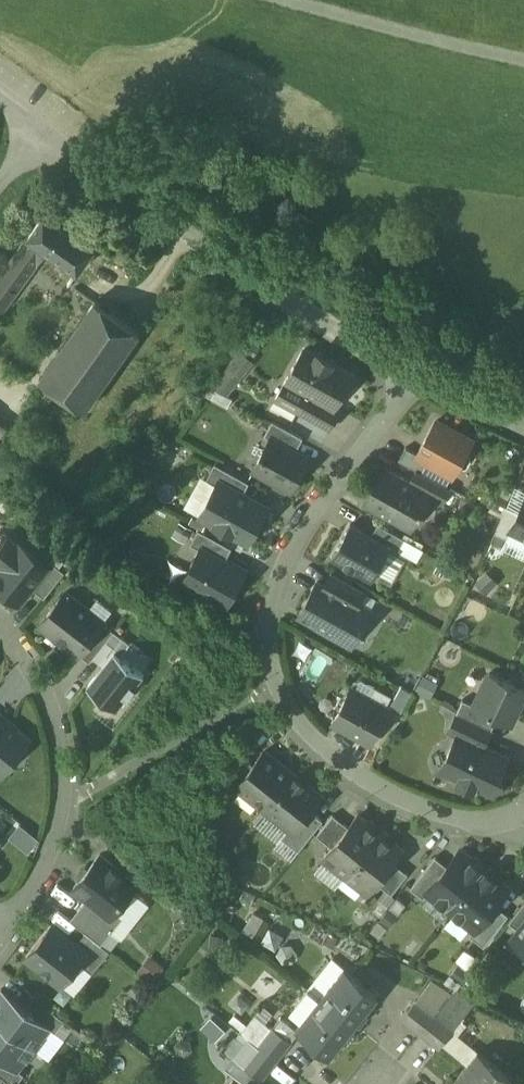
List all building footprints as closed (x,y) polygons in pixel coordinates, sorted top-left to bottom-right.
[(95,247),(46,211),(29,235),(78,270),(95,247)] [(0,274),(0,305),(4,308),(37,263),(67,285),(78,270),(29,235),(0,274)] [(96,300),(40,379),(85,410),(140,332),(96,300)] [(226,396),(255,360),(237,345),(208,382),(226,396)] [(316,355),(305,348),(277,400),(298,412),(308,392),(330,404),(331,403),(337,392),(344,390),(353,375),(333,364),(334,362),(318,353),(316,355)] [(330,404),(308,392),(298,412),(330,429),(341,409),(331,403),(330,404)] [(304,437),(273,420),(265,435),(271,438),(272,437),(296,450),(304,437)] [(418,454),(417,455),(429,461),(454,475),(459,465),(461,466),(467,464),(470,458),(468,452),(467,451),(473,441),(436,421),(418,454)] [(296,450),(272,437),(271,438),(254,469),(290,489),(308,457),(296,450)] [(418,454),(406,447),(399,460),(417,470),(422,472),(429,461),(417,455),(418,454)] [(225,468),(216,463),(207,478),(218,484),(220,480),(244,493),(250,482),(225,468)] [(250,478),(226,465),(225,468),(249,481),(250,478)] [(410,481),(384,466),(365,501),(412,527),(420,511),(422,512),(423,508),(422,508),(430,493),(431,492),(410,481)] [(422,472),(417,470),(410,481),(431,492),(430,493),(444,501),(451,489),(422,472)] [(244,493),(220,480),(218,484),(201,514),(249,541),(268,507),(244,493)] [(520,512),(512,528),(523,534),(523,503),(520,512)] [(507,506),(496,532),(508,537),(512,528),(520,512),(507,506)] [(372,534),(351,523),(333,557),(373,579),(390,549),(392,545),(372,534)] [(405,538),(379,523),(372,534),(392,545),(390,549),(397,553),(405,538)] [(233,547),(199,529),(191,543),(201,548),(202,548),(225,560),(233,547)] [(4,536),(0,541),(0,563),(5,567),(0,573),(0,587),(19,602),(31,586),(48,565),(47,565),(22,545),(20,548),(4,536)] [(225,560),(202,548),(201,548),(184,580),(227,604),(245,571),(225,560)] [(48,565),(31,586),(45,597),(65,572),(51,560),(47,565),(48,565)] [(366,591),(332,572),(325,585),(359,604),(366,591)] [(325,585),(318,581),(300,613),(353,643),(371,611),(359,604),(325,585)] [(105,622),(66,592),(41,624),(80,654),(104,623),(105,622)] [(104,623),(80,654),(90,662),(94,657),(107,641),(115,631),(104,623)] [(130,643),(115,631),(107,641),(117,649),(115,651),(121,656),(130,643)] [(107,641),(94,657),(104,665),(115,651),(117,649),(107,641)] [(121,656),(115,651),(104,665),(87,686),(117,710),(145,674),(121,656)] [(490,672),(475,704),(474,705),(498,716),(512,723),(523,697),(523,688),(490,672)] [(389,709),(353,688),(334,722),(371,742),(389,709)] [(498,716),(474,705),(475,704),(463,698),(457,712),(459,713),(459,712),(493,728),(498,716)] [(493,728),(459,712),(459,713),(450,731),(458,735),(459,734),(484,746),(493,728)] [(0,717),(0,771),(3,773),(29,740),(0,717)] [(484,746),(459,734),(458,735),(443,768),(461,776),(459,781),(474,788),(476,784),(495,792),(503,775),(501,770),(507,757),(484,746)] [(293,774),(264,751),(254,765),(238,785),(238,786),(267,808),(293,774)] [(244,757),(219,787),(231,796),(238,786),(238,785),(254,765),(244,757)] [(322,797),(293,774),(267,808),(290,827),(296,831),(312,810),(322,797)] [(312,810),(296,831),(290,827),(282,837),(299,850),(324,820),(312,810)] [(334,814),(318,835),(333,847),(349,827),(334,814)] [(333,847),(325,857),(347,874),(381,832),(359,815),(349,827),(333,847)] [(381,832),(347,874),(369,892),(377,882),(393,861),(402,849),(381,832)] [(448,866),(428,890),(429,891),(452,909),(485,869),(461,850),(448,866)] [(138,884),(101,854),(74,888),(88,899),(80,909),(102,927),(101,928),(109,935),(123,917),(113,909),(120,901),(123,903),(138,884)] [(436,856),(412,887),(424,897),(429,891),(428,890),(448,866),(436,856)] [(393,861),(377,882),(393,894),(409,874),(393,861)] [(485,869),(452,909),(475,928),(476,928),(496,904),(508,887),(485,869)] [(510,921),(520,929),(523,924),(523,903),(510,921)] [(496,904),(476,928),(475,928),(470,934),(485,945),(509,914),(496,904)] [(102,927),(80,909),(71,920),(87,932),(102,944),(109,935),(101,928),(102,927)] [(53,925),(28,957),(62,984),(79,962),(87,952),(77,944),(53,925)] [(102,944),(87,932),(77,944),(87,952),(79,962),(93,973),(110,951),(102,944)] [(345,968),(321,999),(355,1026),(379,995),(345,968)] [(435,1015),(456,989),(434,978),(417,1000),(435,1015)] [(3,989),(0,993),(0,1022),(37,1051),(46,1039),(43,1037),(50,1028),(51,1027),(26,1008),(3,989)] [(456,989),(435,1015),(454,1030),(463,1037),(470,1027),(464,1022),(480,1001),(456,989)] [(65,1021),(35,997),(26,1008),(51,1027),(50,1028),(56,1033),(65,1021)] [(355,1026),(321,999),(296,1029),(330,1056),(355,1026)] [(435,1015),(417,1000),(402,1019),(421,1034),(435,1015)] [(274,1027),(257,1014),(242,1033),(249,1038),(259,1047),(274,1027)] [(435,1015),(421,1034),(440,1049),(454,1030),(435,1015)] [(0,1022),(0,1056),(18,1070),(25,1060),(28,1062),(37,1051),(0,1022)] [(293,1042),(274,1027),(259,1047),(278,1061),(293,1042)] [(249,1038),(234,1058),(244,1066),(259,1047),(249,1038)] [(259,1047),(244,1066),(263,1080),(278,1061),(259,1047)] [(478,1052),(454,1083),(455,1083),(508,1083),(512,1079),(478,1052)] [(0,1056),(0,1074),(9,1082),(12,1083),(18,1083),(25,1075),(18,1070),(0,1056)] [(234,1058),(226,1067),(246,1083),(247,1083),(260,1083),(263,1080),(244,1066),(234,1058)] [(0,1074),(0,1083),(7,1083),(9,1082),(0,1074)]
